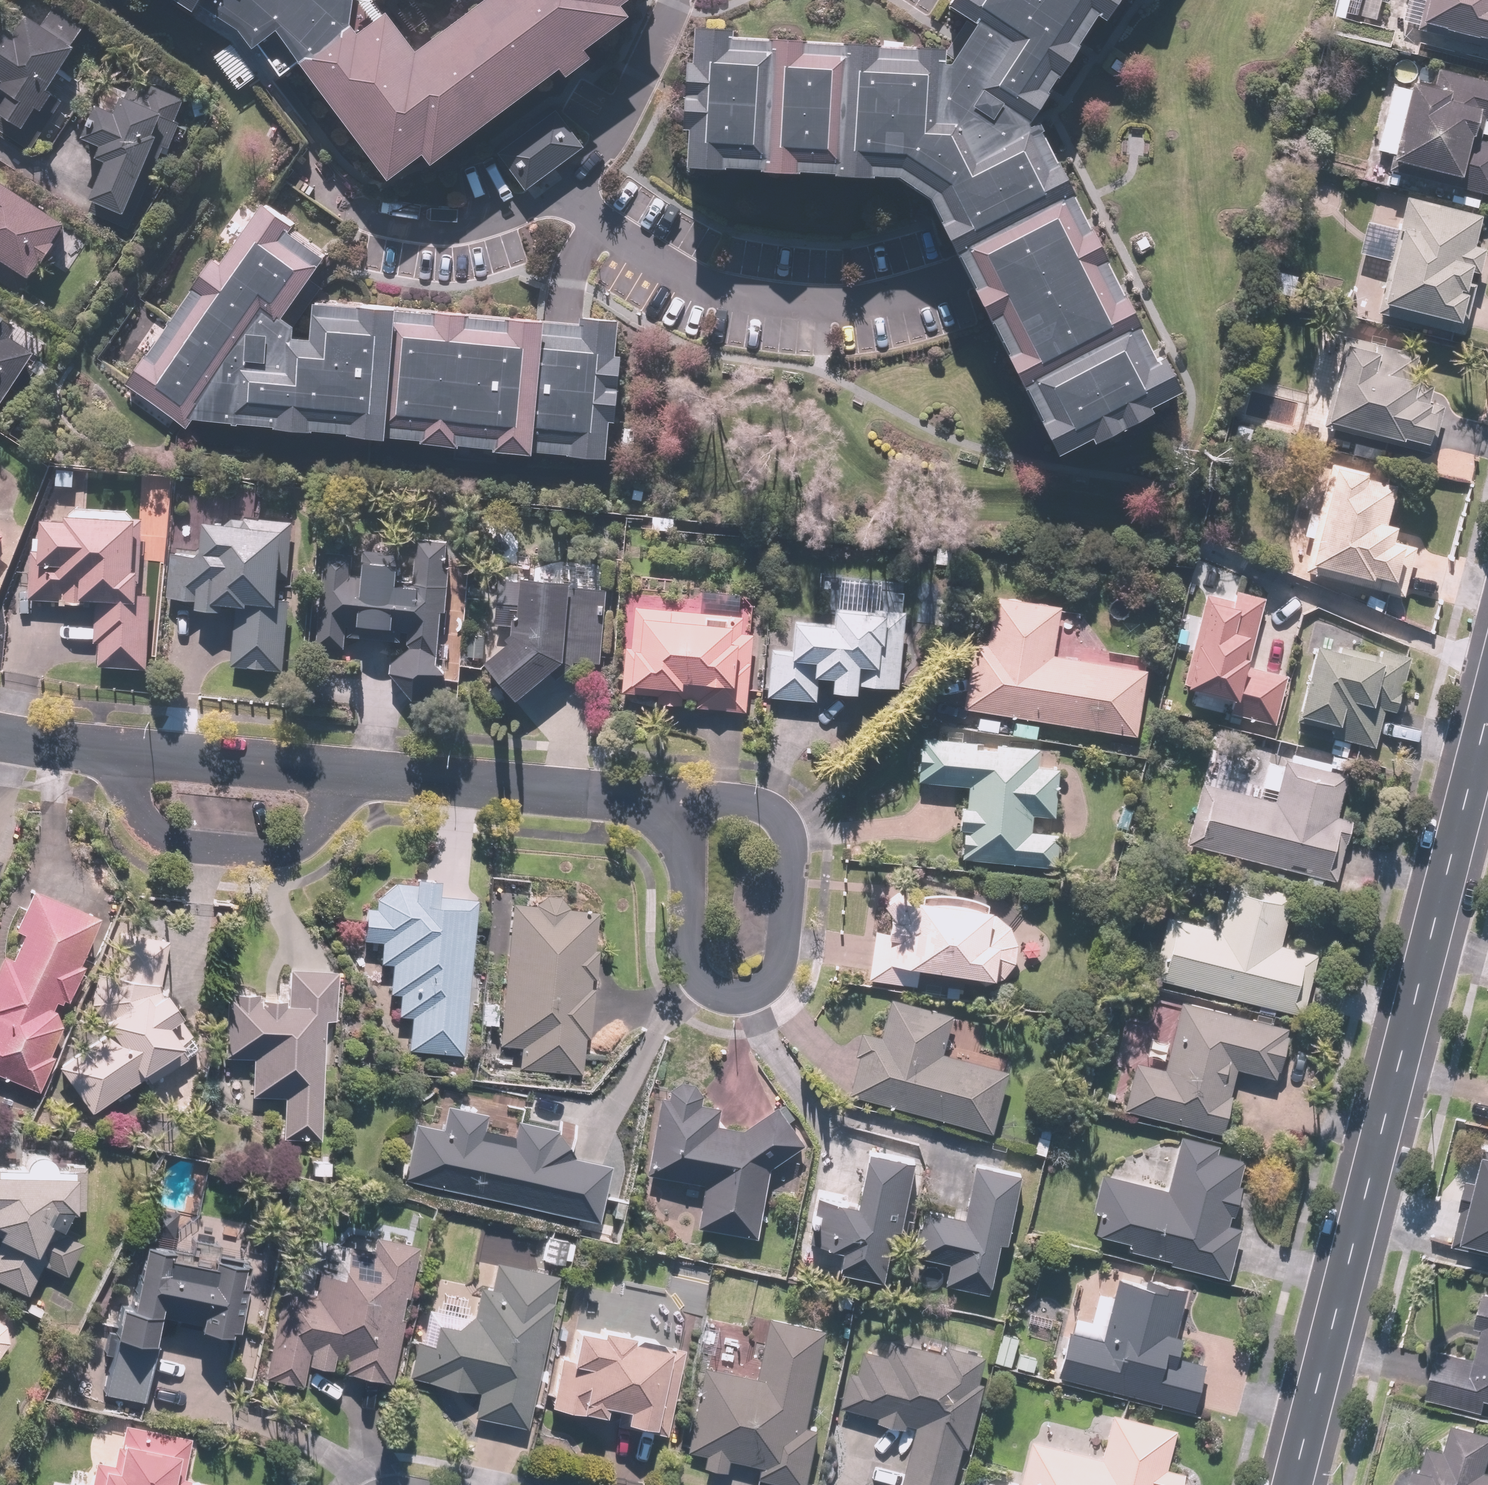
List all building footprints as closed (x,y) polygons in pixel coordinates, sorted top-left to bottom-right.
[(198,7),(202,1),(242,27),(255,44),(280,25),(393,173),(426,148),(437,163),(558,72),(564,80),(596,57),(588,46),(633,12),(624,0),(486,0),(405,54),(369,0),(187,0),(198,7)] [(697,27),(688,158),(894,172),(929,193),(1054,446),(1179,384),(1161,348),(1153,352),(1034,112),(1095,12),(1106,19),(1118,0),(948,0),(943,8),(960,19),(943,44),(697,27)] [(1382,0),(1362,0),(1358,17),(1377,22),(1382,0)] [(1419,29),(1487,44),(1487,0),(1425,0),(1419,29)] [(88,33),(51,10),(40,29),(25,19),(17,32),(3,24),(0,28),(0,77),(5,80),(0,87),(0,93),(8,97),(0,110),(0,136),(31,155),(39,142),(46,147),(74,101),(54,89),(88,33)] [(256,76),(231,48),(215,62),(240,90),(256,76)] [(1435,71),(1430,89),(1413,85),(1412,91),(1390,85),(1374,152),(1393,156),(1388,177),(1487,201),(1487,138),(1474,135),(1478,119),(1487,121),(1487,84),(1435,71)] [(131,233),(187,100),(152,86),(146,99),(125,90),(114,115),(98,109),(84,142),(101,149),(96,159),(105,163),(87,205),(91,206),(88,214),(131,233)] [(552,105),(496,146),(526,184),(581,143),(552,105)] [(19,297),(39,266),(43,269),(57,246),(54,244),(65,225),(0,184),(0,285),(19,297)] [(265,200),(127,383),(179,422),(604,465),(620,313),(585,309),(584,319),(302,290),(332,250),(265,200)] [(1486,219),(1405,201),(1380,313),(1388,314),(1385,326),(1453,341),(1454,337),(1462,338),(1476,274),(1482,276),(1487,250),(1479,248),(1486,219)] [(1292,301),(1298,274),(1274,269),(1268,296),(1292,301)] [(24,353),(0,339),(0,393),(24,353)] [(1420,359),(1346,340),(1325,425),(1431,452),(1440,416),(1428,413),(1435,387),(1414,381),(1420,359)] [(76,490),(77,468),(55,467),(54,489),(76,490)] [(1310,467),(1298,570),(1397,581),(1401,545),(1392,544),(1394,525),(1388,524),(1393,482),(1359,479),(1360,473),(1310,467)] [(136,519),(64,515),(64,521),(42,520),(41,551),(29,550),(26,601),(58,603),(57,607),(95,609),(93,645),(98,645),(97,671),(146,674),(152,567),(134,566),(136,519)] [(285,674),(292,524),(240,522),(240,529),(201,527),(200,555),(170,554),(168,602),(195,604),(195,615),(234,617),(231,672),(285,674)] [(416,720),(449,685),(456,539),(405,536),(404,553),(314,548),(309,661),(383,665),(382,682),(416,720)] [(1274,723),(1285,674),(1262,668),(1265,656),(1253,653),(1266,599),(1191,581),(1173,654),(1191,658),(1184,687),(1231,698),(1228,713),(1274,723)] [(568,586),(526,582),(525,590),(497,588),(493,627),(511,629),(509,644),(480,664),(516,702),(564,663),(597,666),(603,597),(568,594),(568,586)] [(1010,729),(1012,716),(1141,738),(1152,672),(1053,655),(1061,606),(991,594),(988,610),(966,606),(960,644),(973,646),(963,708),(994,713),(992,726),(1010,729)] [(742,613),(638,608),(637,619),(630,619),(629,646),(626,646),(623,695),(646,696),(646,707),(682,709),(683,701),(694,702),(693,708),(747,711),(751,632),(741,631),(742,613)] [(897,689),(903,610),(871,608),(871,613),(832,610),(831,624),(794,621),(792,648),(770,647),(766,699),(817,703),(819,677),(832,678),(831,694),(858,696),(859,686),(897,689)] [(483,660),(484,635),(462,634),(461,659),(483,660)] [(1377,657),(1313,645),(1299,718),(1328,724),(1325,740),(1376,749),(1383,714),(1397,716),(1408,657),(1378,651),(1377,657)] [(962,832),(961,861),(1054,864),(1055,833),(1032,832),(1033,820),(1055,820),(1056,768),(1040,768),(1040,752),(973,750),(974,740),(918,738),(916,784),(966,786),(966,810),(956,810),(955,831),(962,832)] [(1202,785),(1187,846),(1334,882),(1349,823),(1338,821),(1348,781),(1284,765),(1275,803),(1202,785)] [(457,1056),(471,900),(437,897),(438,881),(410,878),(410,884),(393,882),(375,897),(374,910),(360,908),(357,942),(378,944),(376,963),(388,964),(386,995),(398,996),(396,1021),(407,1022),(404,1052),(457,1056)] [(94,918),(25,890),(7,931),(17,936),(8,959),(1,956),(0,959),(0,1074),(37,1089),(51,1056),(41,1052),(51,1030),(55,1020),(58,1012),(61,1005),(63,1006),(81,965),(75,963),(94,918)] [(1169,920),(1155,981),(1304,1017),(1318,957),(1282,949),(1293,905),(1231,890),(1220,932),(1169,920)] [(531,905),(507,903),(497,1045),(517,1046),(515,1072),(577,1076),(580,1039),(590,1040),(593,990),(586,989),(587,978),(591,979),(593,949),(589,949),(592,910),(563,908),(558,899),(548,894),(538,896),(531,905)] [(160,991),(162,940),(231,944),(233,904),(133,897),(130,933),(113,932),(111,977),(91,976),(90,1002),(110,1027),(55,1071),(89,1112),(136,1075),(143,1083),(197,1040),(173,1011),(181,1005),(166,986),(160,991)] [(871,930),(866,982),(916,986),(917,973),(993,980),(997,942),(987,941),(990,908),(892,899),(889,932),(871,930)] [(330,1020),(335,970),(289,967),(286,1003),(279,1002),(280,996),(225,991),(219,1053),(251,1055),(248,1095),(282,1098),(279,1140),(313,1143),(323,1019),(330,1020)] [(990,1134),(1004,1071),(943,1057),(952,1014),(890,1000),(882,1037),(859,1032),(853,1059),(856,1059),(846,1101),(990,1134)] [(1134,1062),(1122,1113),(1225,1135),(1237,1082),(1226,1080),(1229,1066),(1281,1078),(1292,1030),(1179,1005),(1165,1069),(1134,1062)] [(659,1091),(649,1176),(705,1184),(698,1228),(758,1237),(769,1168),(803,1143),(777,1106),(742,1131),(718,1128),(720,1107),(701,1105),(702,1096),(699,1096),(695,1088),(689,1084),(681,1084),(675,1087),(671,1093),(659,1091)] [(411,1124),(400,1184),(596,1221),(607,1164),(569,1157),(547,1127),(514,1121),(510,1138),(481,1133),(484,1115),(444,1108),(440,1130),(411,1124)] [(1132,1243),(1129,1257),(1228,1279),(1237,1237),(1229,1235),(1246,1161),(1215,1154),(1217,1144),(1182,1136),(1170,1192),(1100,1177),(1092,1212),(1098,1213),(1094,1234),(1132,1243)] [(1485,1151),(1478,1183),(1471,1181),(1455,1243),(1487,1251),(1487,1152),(1485,1151)] [(904,1234),(913,1161),(865,1154),(858,1203),(821,1198),(814,1247),(840,1251),(837,1272),(886,1279),(892,1232),(904,1234)] [(26,1296),(39,1266),(67,1278),(83,1241),(57,1230),(64,1212),(71,1212),(71,1208),(82,1208),(82,1169),(51,1169),(46,1160),(37,1157),(28,1160),(23,1169),(0,1167),(0,1285),(26,1296)] [(1011,1248),(1024,1178),(973,1169),(964,1216),(926,1209),(917,1258),(950,1264),(945,1289),(992,1297),(1001,1246),(1011,1248)] [(305,1295),(276,1291),(264,1378),(302,1383),(304,1367),(325,1370),(327,1358),(341,1360),(338,1375),(389,1382),(408,1243),(369,1238),(368,1251),(336,1246),(331,1279),(321,1277),(317,1305),(304,1304),(305,1295)] [(188,1248),(137,1243),(130,1304),(113,1302),(102,1398),(147,1403),(156,1327),(238,1336),(246,1263),(233,1262),(233,1258),(212,1256),(214,1242),(189,1239),(188,1248)] [(478,1289),(473,1317),(455,1326),(432,1321),(428,1339),(415,1336),(407,1378),(477,1392),(472,1417),(524,1427),(554,1275),(497,1265),(491,1292),(478,1289)] [(1062,1331),(1051,1375),(1193,1411),(1205,1364),(1181,1358),(1186,1337),(1180,1335),(1191,1291),(1142,1279),(1141,1286),(1117,1279),(1101,1341),(1062,1331)] [(1424,1398),(1484,1414),(1487,1400),(1487,1293),(1483,1291),(1474,1328),(1483,1330),(1475,1362),(1436,1351),(1424,1398)] [(705,1365),(690,1451),(706,1454),(703,1469),(728,1474),(730,1462),(760,1468),(758,1481),(779,1484),(805,1484),(815,1430),(805,1428),(823,1329),(769,1319),(759,1375),(705,1365)] [(652,1427),(664,1348),(628,1343),(629,1336),(571,1328),(567,1356),(554,1354),(546,1409),(597,1416),(599,1406),(618,1409),(617,1421),(652,1427)] [(984,1384),(977,1383),(983,1355),(942,1346),(940,1354),(873,1339),(870,1354),(861,1352),(857,1372),(848,1370),(840,1408),(879,1416),(877,1427),(905,1433),(906,1428),(913,1429),(901,1484),(953,1484),(961,1449),(970,1451),(984,1384)] [(1019,1484),(1180,1484),(1183,1471),(1166,1467),(1175,1429),(1112,1414),(1101,1461),(1028,1444),(1019,1484)] [(1487,1474),(1487,1470),(1487,1435),(1452,1425),(1446,1449),(1429,1445),(1423,1468),(1418,1467),(1413,1484),(1487,1484),(1487,1474)] [(91,1461),(87,1484),(185,1484),(192,1439),(117,1427),(111,1464),(91,1461)]
